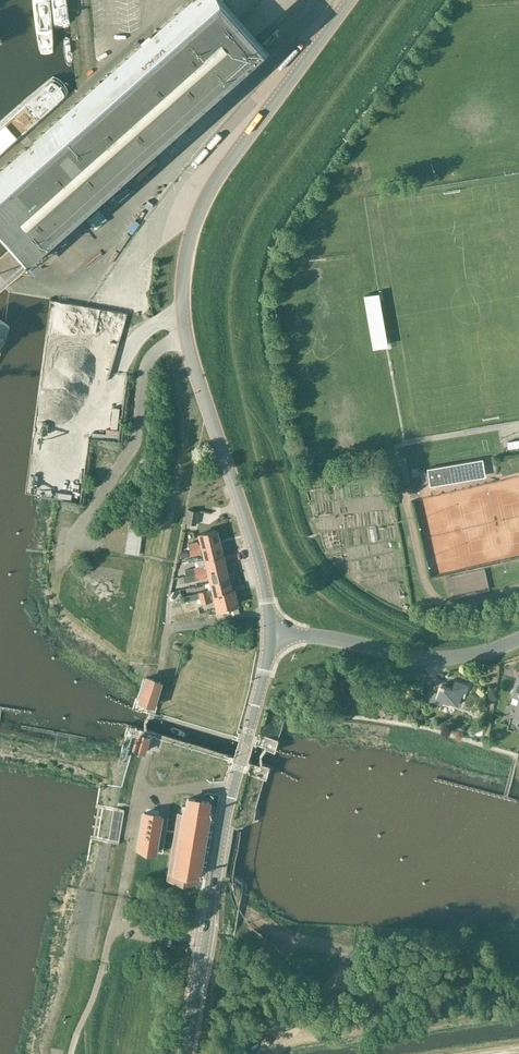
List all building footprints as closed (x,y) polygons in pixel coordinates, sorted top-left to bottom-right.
[(0,172),(0,224),(34,261),(268,53),(252,34),(254,32),(253,31),(288,0),(193,0),(0,172)] [(373,347),(386,345),(376,292),(363,294),(373,347)] [(112,408),(109,429),(116,430),(118,409),(112,408)] [(428,482),(431,481),(482,473),(480,459),(426,468),(428,482)] [(398,483),(408,481),(405,461),(395,463),(398,483)] [(428,483),(426,471),(416,473),(418,484),(428,483)] [(198,511),(187,509),(185,522),(196,524),(198,511)] [(143,526),(129,524),(125,553),(139,555),(143,526)] [(189,549),(218,542),(215,530),(199,534),(201,543),(197,544),(196,541),(188,543),(189,549)] [(205,558),(221,554),(218,542),(189,549),(179,551),(180,557),(191,554),(191,555),(199,553),(198,549),(202,549),(205,558)] [(195,573),(224,566),(221,554),(205,558),(207,568),(203,568),(202,565),(194,567),(184,570),(186,575),(195,572),(195,573)] [(211,582),(227,578),(224,566),(195,573),(197,579),(205,576),(204,573),(208,572),(211,582)] [(227,578),(211,582),(213,591),(207,593),(207,590),(198,592),(200,597),(208,595),(213,594),(230,590),(227,578)] [(232,589),(230,590),(213,594),(217,609),(225,606),(225,607),(227,606),(236,604),(232,589)] [(196,598),(186,601),(180,603),(183,612),(198,608),(196,598)] [(160,682),(153,680),(146,678),(139,701),(153,705),(160,682)] [(465,693),(467,686),(453,681),(451,688),(439,684),(436,693),(427,690),(423,699),(439,705),(441,699),(456,705),(461,692),(465,693)] [(142,753),(147,738),(140,736),(138,740),(134,739),(131,749),(142,753)] [(208,801),(194,799),(187,798),(186,806),(182,806),(181,810),(183,810),(183,814),(178,813),(168,876),(197,881),(198,874),(200,874),(201,872),(198,872),(208,813),(211,813),(211,811),(209,811),(207,810),(208,801)] [(168,816),(161,815),(143,812),(137,847),(162,851),(168,816)]
